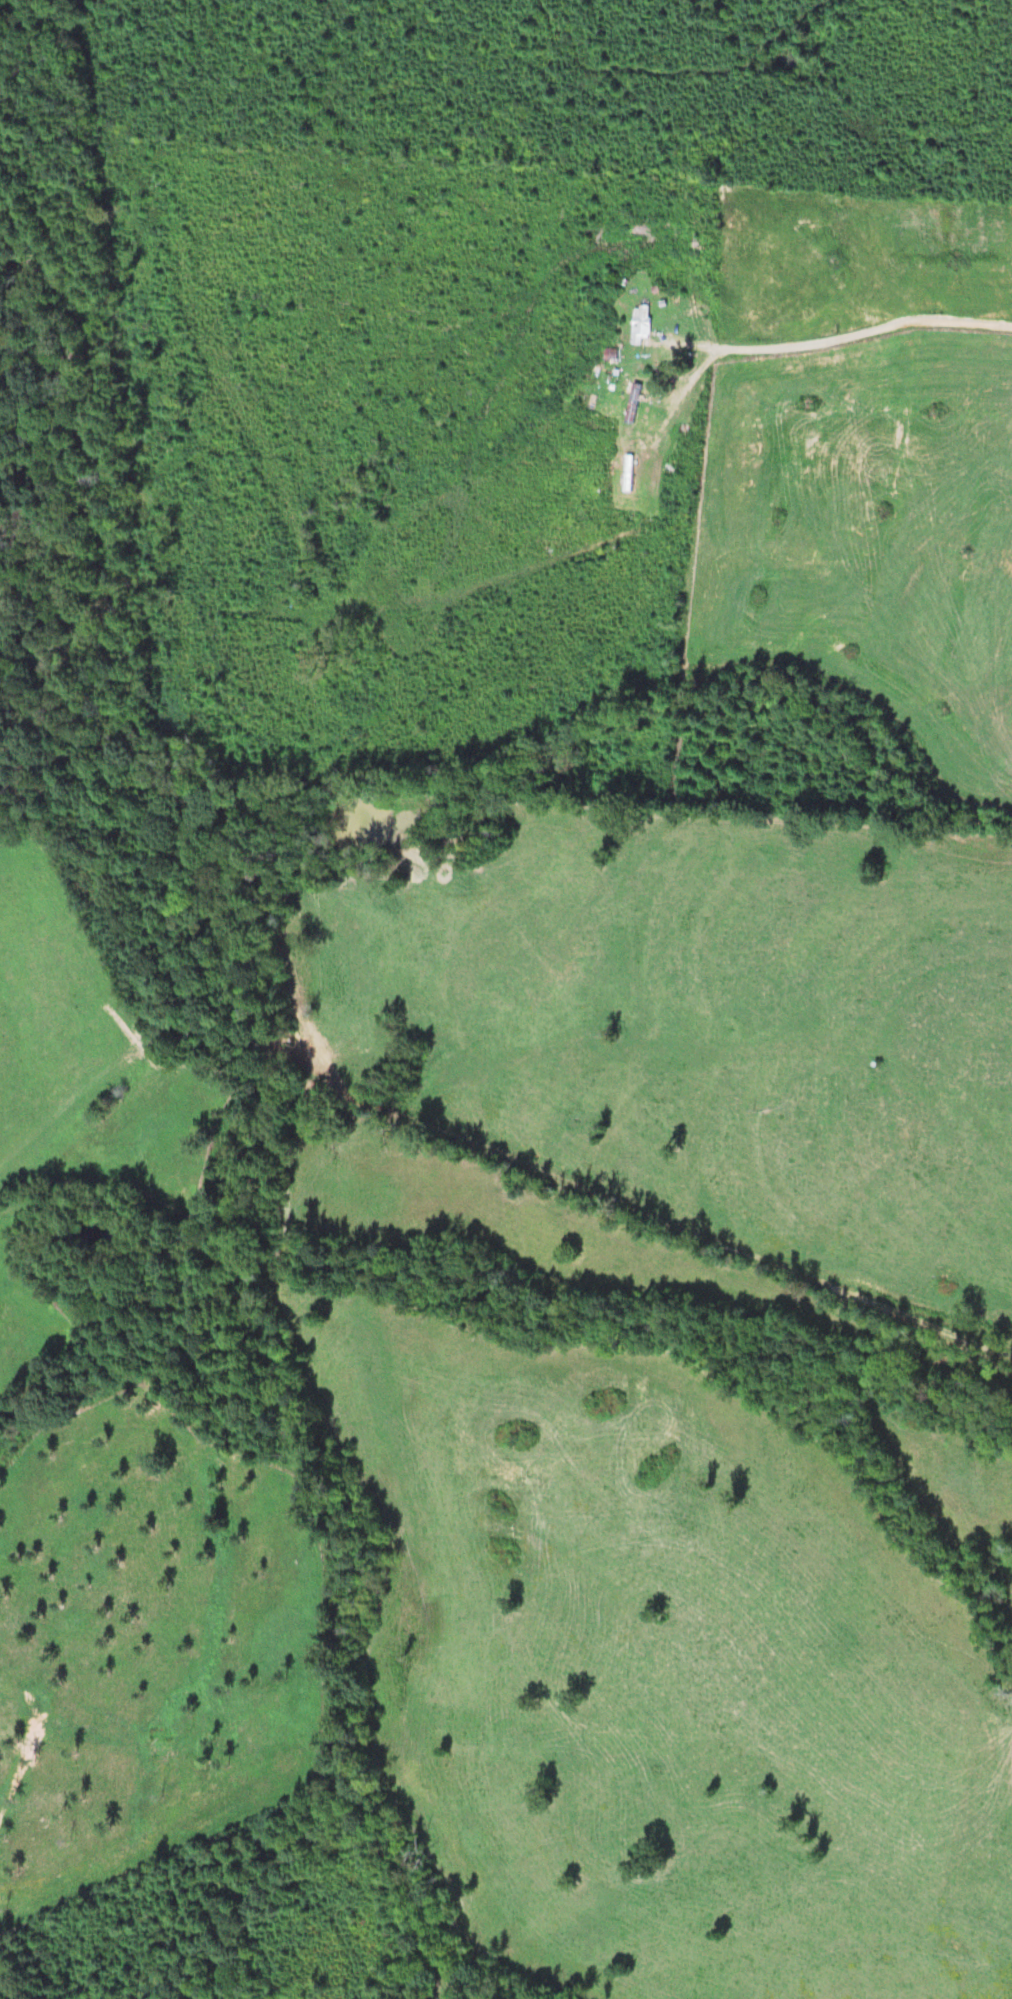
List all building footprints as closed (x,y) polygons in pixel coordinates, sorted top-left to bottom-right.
[(648,306),(632,306),(632,345),(648,345),(648,306)] [(626,457),(626,492),(634,492),(634,457),(626,457)]
